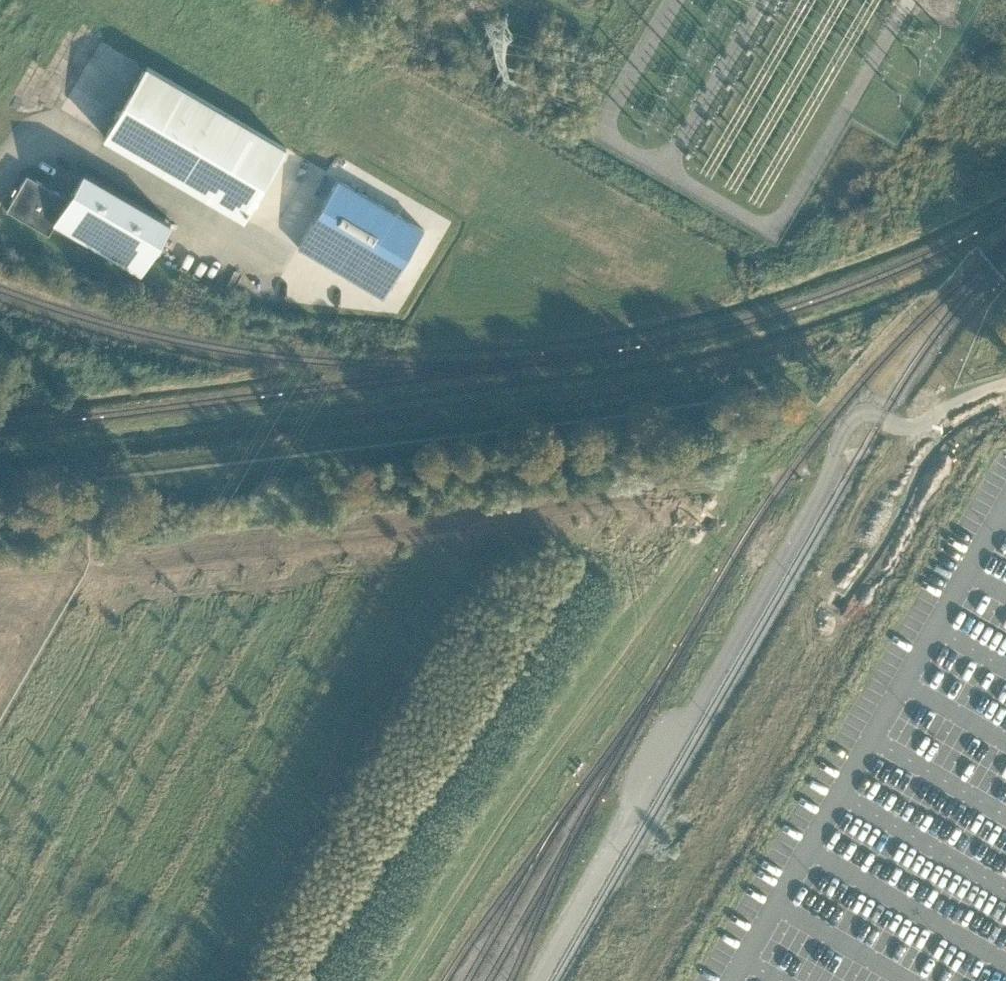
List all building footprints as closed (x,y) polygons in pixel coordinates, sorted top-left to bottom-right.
[(281,146),(145,63),(103,132),(239,216),(281,146)] [(70,198),(26,172),(8,203),(53,228),(70,198)] [(421,226),(338,174),(297,241),(380,292),(421,226)]
